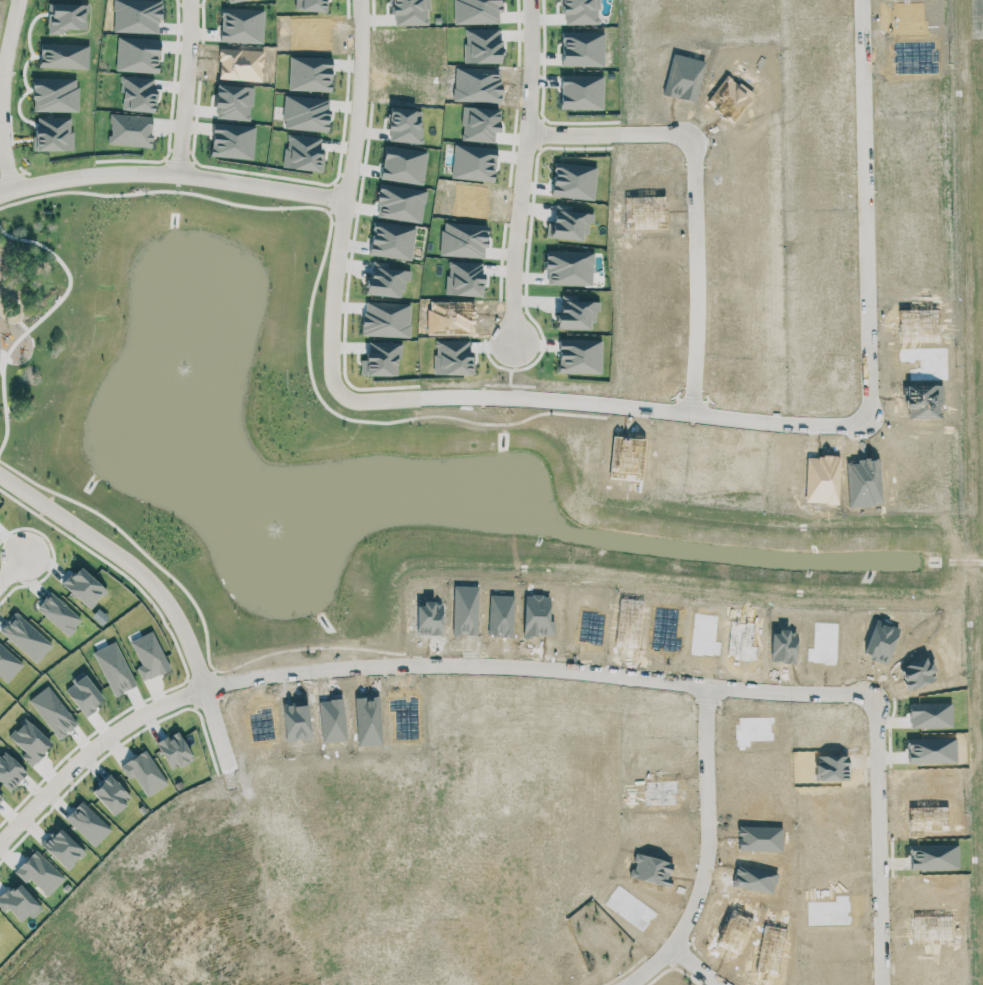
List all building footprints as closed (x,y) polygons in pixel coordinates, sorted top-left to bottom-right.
[(64,34),(64,29),(87,30),(87,4),(49,4),(48,34),(64,34)] [(159,40),(117,39),(116,71),(159,72),(159,40)] [(89,45),(40,43),(39,67),(88,69),(89,45)] [(78,112),(78,78),(34,76),(33,111),(78,112)] [(153,112),(154,77),(122,76),(121,111),(153,112)] [(72,117),(35,118),(36,151),(73,150),(72,117)] [(497,149),(454,144),(451,177),(493,182),(497,149)] [(593,200),(596,166),(554,163),(551,196),(593,200)] [(551,238),(581,241),(582,234),(588,234),(589,224),(593,224),(594,212),(554,208),(551,238)] [(485,258),(487,226),(441,223),(439,255),(485,258)] [(592,286),(593,253),(547,252),(546,285),(592,286)] [(445,294),(482,297),(485,262),(448,259),(445,294)] [(589,329),(589,322),(595,322),(595,312),(598,312),(598,296),(561,297),(561,314),(556,314),(556,329),(589,329)] [(410,303),(364,301),(362,336),(409,338),(410,303)] [(601,340),(559,339),(559,373),(601,374),(601,340)] [(399,376),(400,342),(368,341),(368,360),(361,359),(361,375),(399,376)] [(470,374),(470,341),(434,341),(435,374),(470,374)] [(62,584),(89,609),(106,591),(78,566),(62,584)] [(80,620),(51,594),(37,608),(66,635),(80,620)] [(52,646),(16,612),(0,629),(0,631),(35,664),(52,646)] [(130,641),(141,665),(136,667),(143,681),(170,669),(152,631),(130,641)] [(115,642),(93,652),(113,696),(135,686),(115,642)] [(7,682),(23,664),(0,645),(0,676),(7,682)] [(129,780),(133,776),(148,797),(168,783),(144,749),(120,767),(129,780)] [(27,772),(3,750),(0,753),(0,782),(10,791),(27,772)] [(113,815),(132,798),(110,774),(91,791),(113,815)]
